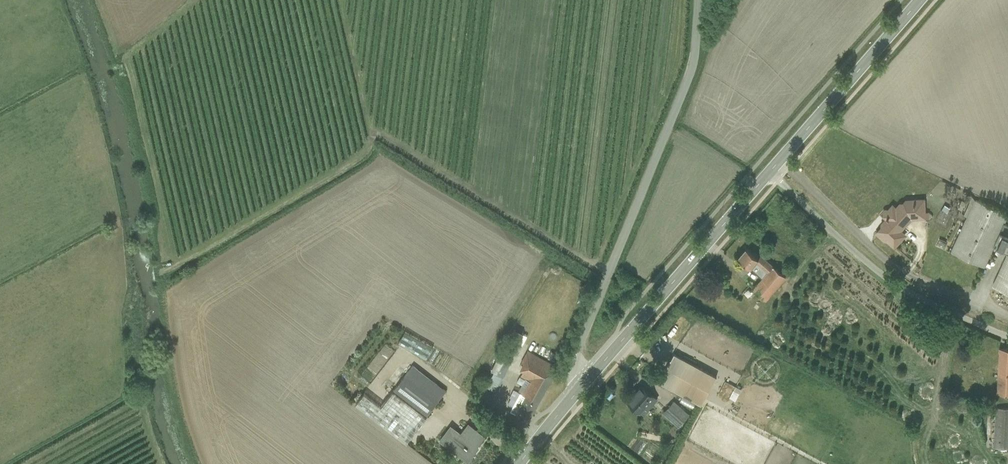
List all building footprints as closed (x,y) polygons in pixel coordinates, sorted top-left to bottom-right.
[(963,214),(966,216),(974,198),(972,195),(963,214)] [(929,210),(925,210),(925,198),(905,199),(902,203),(900,202),(895,207),(892,204),(887,209),(887,208),(886,208),(885,209),(884,209),(884,210),(883,211),(884,212),(887,215),(882,222),(881,223),(881,224),(882,225),(876,231),(884,238),(884,239),(885,239),(886,238),(894,245),(901,237),(897,232),(909,218),(927,217),(928,216),(929,216),(929,215),(929,210)] [(1004,222),(1007,214),(974,198),(966,216),(950,251),(984,265),(994,245),(1007,251),(992,284),(1007,292),(1007,224),(1004,222)] [(946,243),(939,239),(936,244),(943,247),(946,243)] [(766,300),(786,276),(760,253),(758,256),(746,246),(738,256),(762,276),(752,288),(750,286),(741,296),(757,310),(765,299),(766,300)] [(999,249),(995,247),(989,259),(993,261),(999,249)] [(185,272),(170,280),(173,284),(187,276),(185,272)] [(433,347),(405,330),(398,342),(426,358),(433,347)] [(1007,392),(1007,347),(999,347),(997,392),(1007,392)] [(521,375),(525,377),(518,391),(520,392),(510,410),(528,420),(558,367),(527,350),(521,362),(523,363),(520,369),(523,371),(521,375)] [(674,353),(659,381),(701,404),(716,375),(674,353)] [(413,364),(381,406),(363,392),(355,403),(406,442),(446,389),(413,364)] [(722,396),(728,384),(719,379),(713,391),(722,396)] [(648,409),(657,399),(642,385),(634,393),(632,392),(626,398),(644,415),(649,410),(648,409)] [(689,413),(674,399),(663,412),(678,426),(689,413)] [(995,406),(993,447),(1007,447),(1007,407),(995,406)] [(439,438),(468,459),(478,445),(476,444),(484,435),(467,422),(461,431),(451,423),(439,438)]
